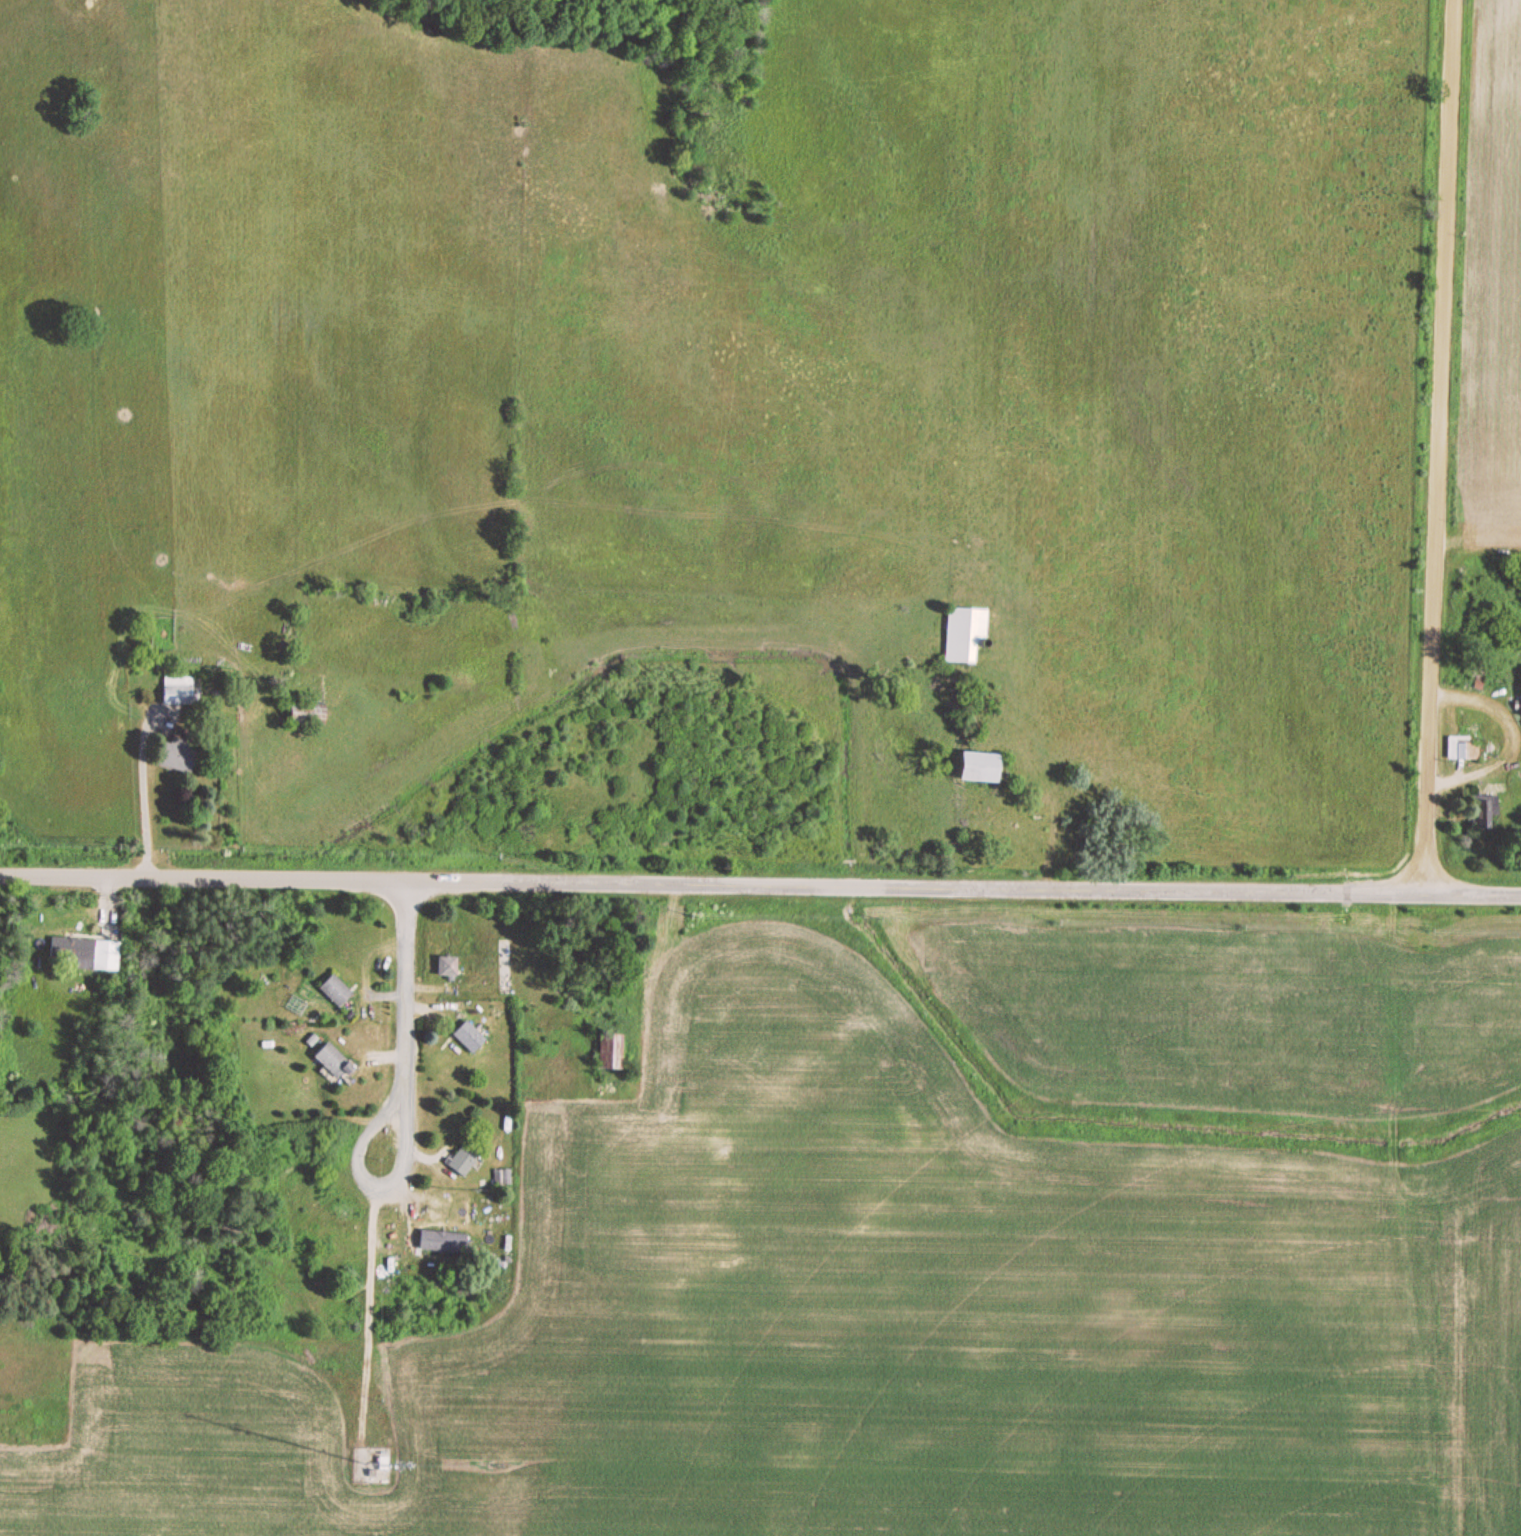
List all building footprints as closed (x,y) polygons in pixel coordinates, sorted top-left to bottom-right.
[(941,663),(970,664),(971,638),(982,639),(984,610),(944,608),(941,663)] [(182,706),(182,678),(158,678),(158,706),(182,706)] [(322,704),(281,704),(281,724),(322,724),(322,704)] [(1467,738),(1445,739),(1446,760),(1475,759),(1474,746),(1467,746),(1467,738)] [(152,765),(183,776),(191,754),(160,744),(152,765)] [(991,782),(992,753),(949,751),(947,780),(991,782)] [(1492,796),(1470,796),(1470,826),(1492,826),(1492,796)] [(73,970),(118,973),(119,942),(46,939),(45,957),(74,958),(73,970)] [(454,958),(431,958),(431,977),(454,977),(454,958)] [(333,1008),(347,994),(328,974),(314,988),(333,1008)] [(484,1042),(461,1020),(447,1034),(470,1056),(484,1042)] [(615,1070),(615,1034),(594,1034),(594,1070),(615,1070)] [(308,1056),(334,1081),(348,1066),(322,1042),(308,1056)] [(476,1158),(459,1143),(441,1163),(458,1179),(476,1158)] [(509,1171),(493,1171),(493,1187),(509,1187),(509,1171)] [(462,1203),(441,1203),(441,1237),(462,1237),(462,1203)]
